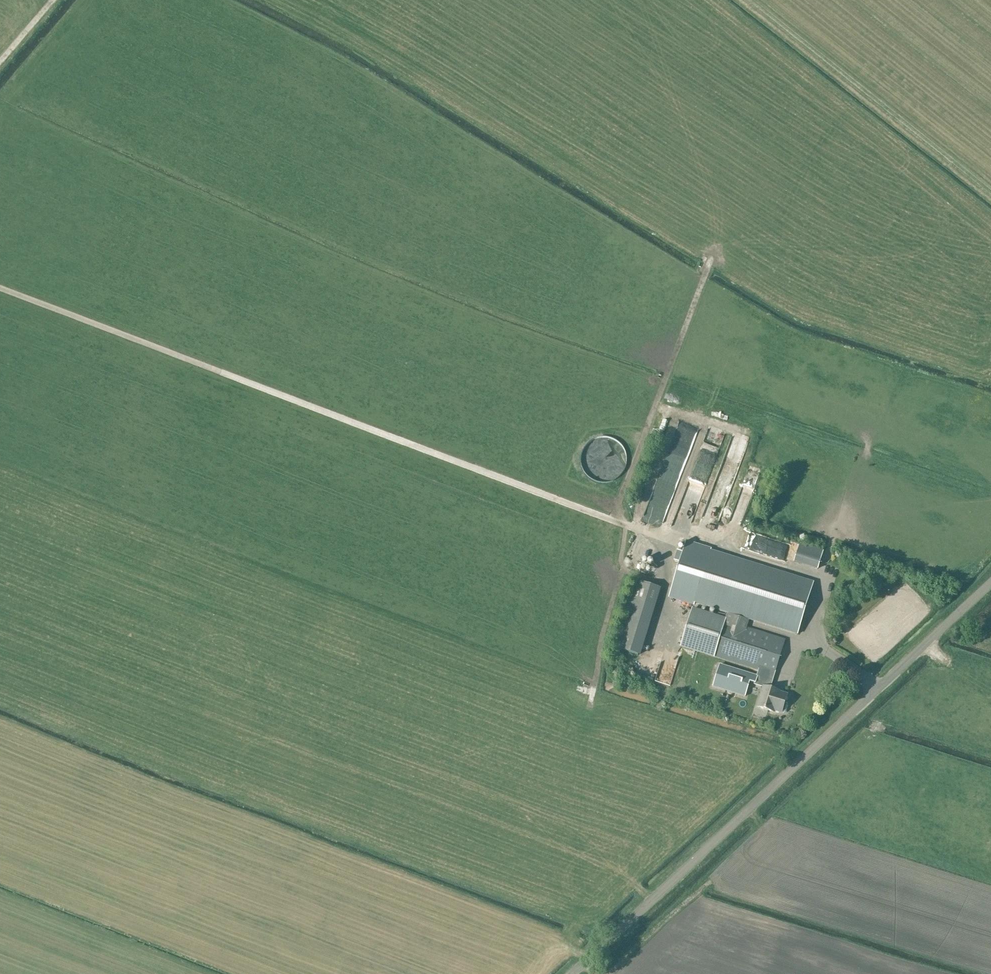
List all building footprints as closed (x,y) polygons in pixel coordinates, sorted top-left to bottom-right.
[(794,561),(818,569),(823,551),(800,544),(794,561)] [(680,646),(697,651),(759,671),(754,685),(763,687),(757,707),(783,715),(788,695),(770,689),(785,640),(747,628),(750,619),(798,634),(813,585),(710,553),(701,582),(693,580),(690,591),(698,593),(695,602),(736,615),(736,616),(727,613),(725,618),(692,608),(680,646)]
